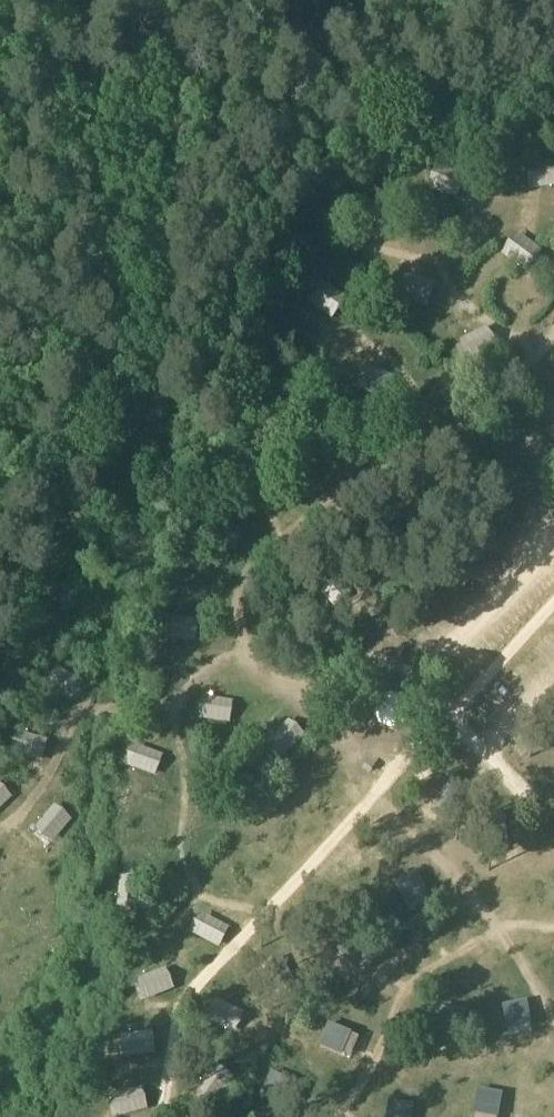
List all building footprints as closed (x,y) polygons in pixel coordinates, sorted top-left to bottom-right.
[(177,635),(195,642),(202,624),(184,617),(177,635)] [(200,716),(232,723),(236,701),(204,695),(200,716)] [(391,701),(383,705),(380,713),(384,722),(393,725),(401,721),(404,712),(400,704),(391,701)] [(49,752),(49,732),(17,733),(18,753),(49,752)] [(158,776),(165,756),(134,745),(127,765),(158,776)] [(14,797),(0,781),(0,809),(14,797)] [(52,843),(75,821),(59,804),(36,827),(52,843)] [(530,1001),(505,1005),(510,1029),(534,1025),(530,1001)] [(333,1025),(325,1050),(354,1059),(362,1034),(333,1025)] [(272,1071),(263,1096),(285,1104),(294,1079),(272,1071)] [(495,1116),(501,1116),(505,1092),(479,1089),(475,1114),(495,1116)] [(417,1104),(391,1101),(388,1116),(415,1116),(417,1104)]
